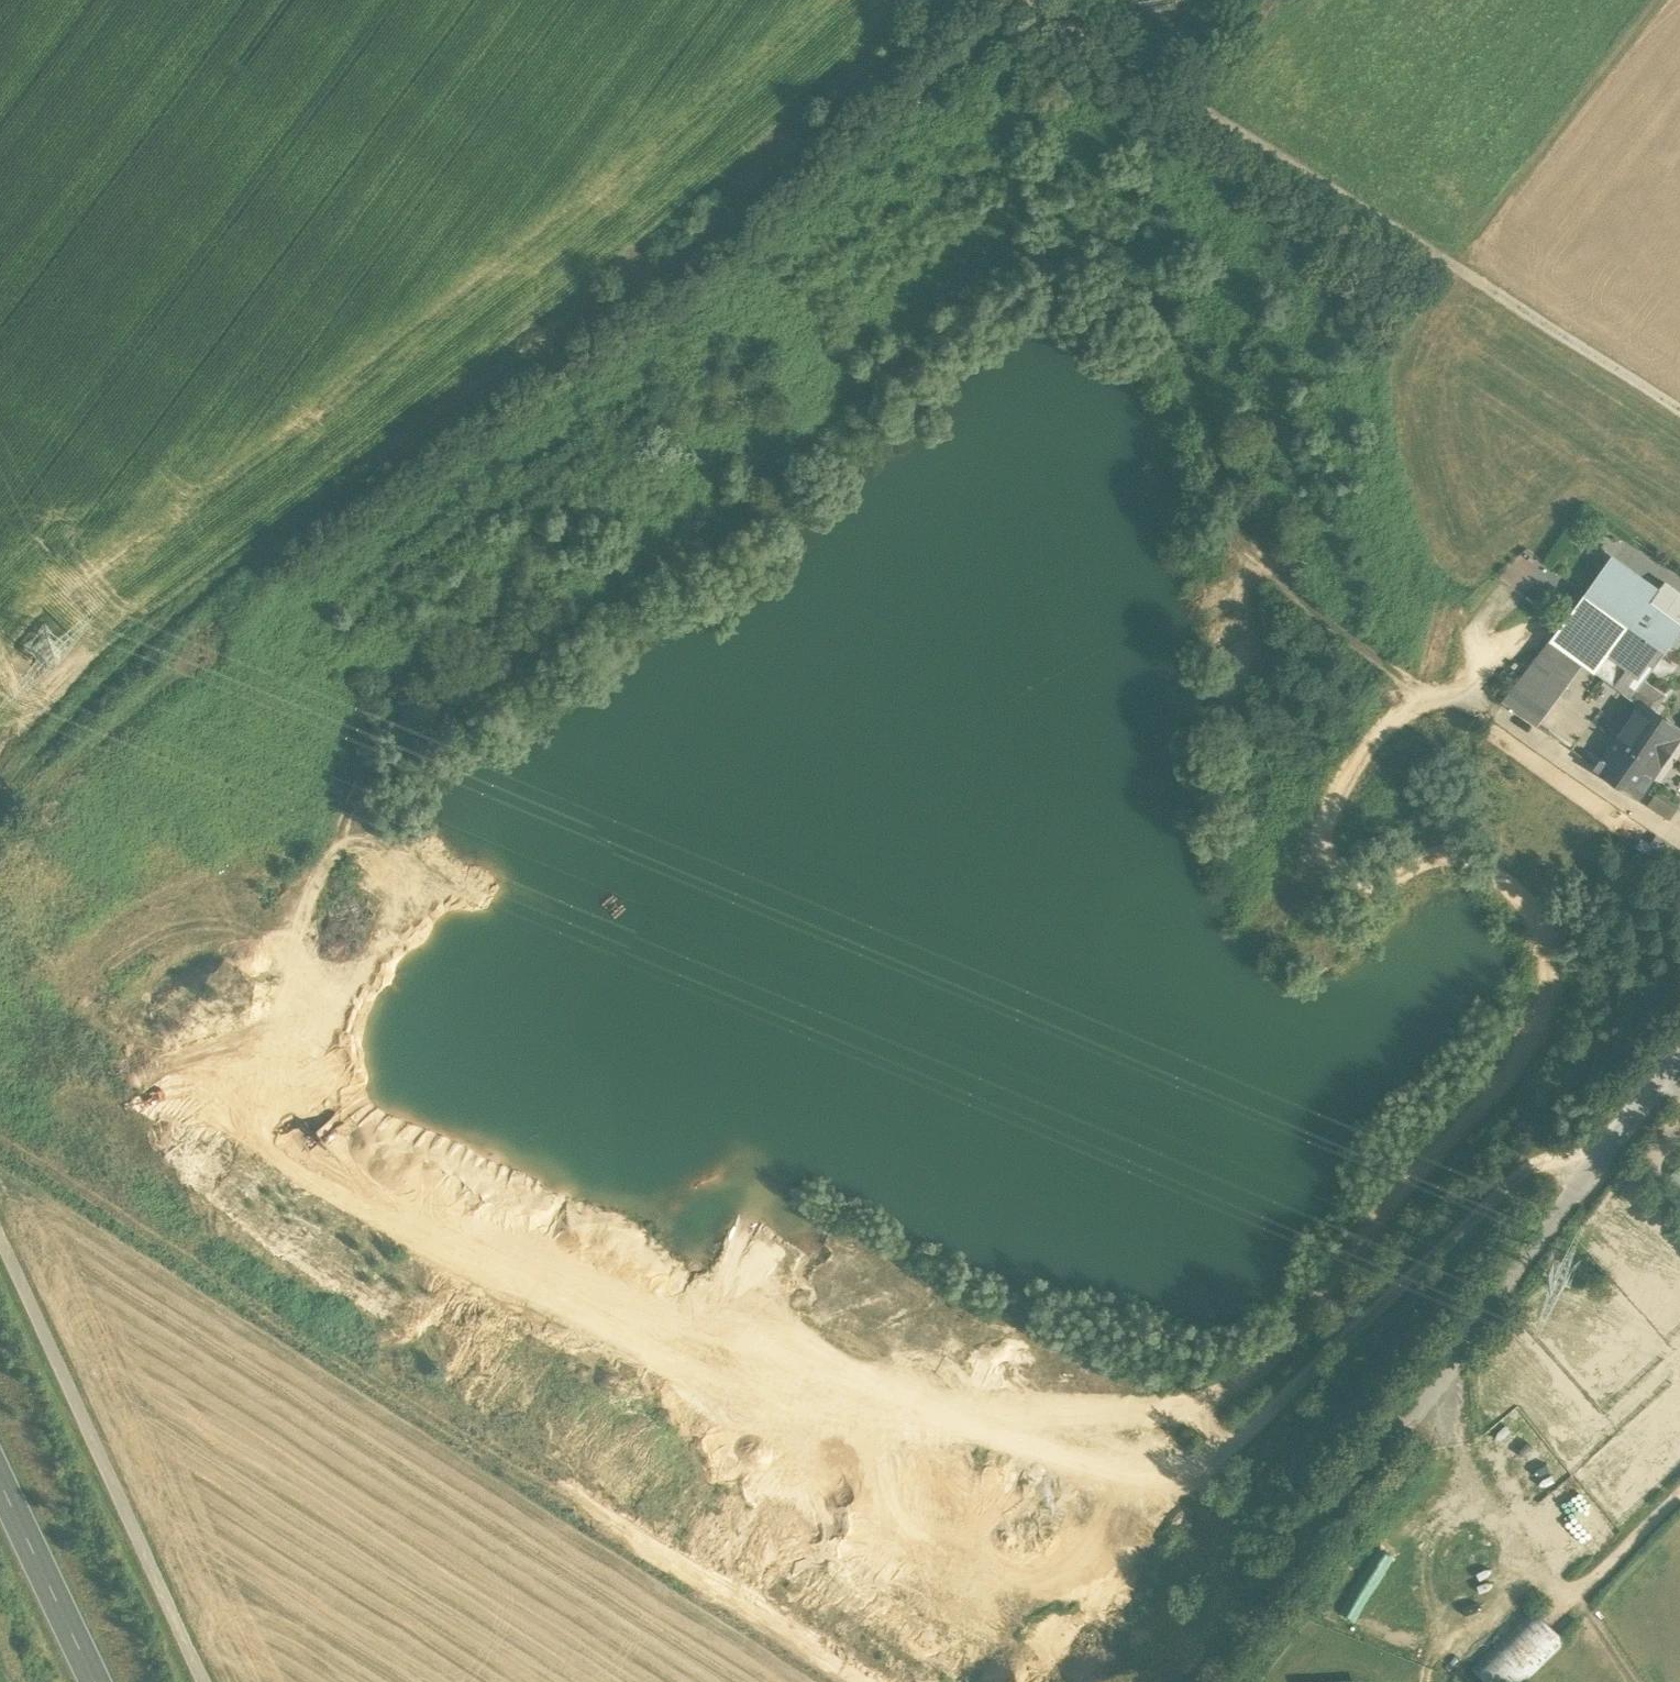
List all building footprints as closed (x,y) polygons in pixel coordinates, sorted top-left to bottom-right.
[(1230,537),(1222,538),(1224,552),(1232,551),(1230,537)] [(1605,565),(1551,638),(1584,663),(1614,684),(1626,668),(1642,680),(1643,679),(1679,628),(1679,604),(1659,589),(1658,589),(1652,598),(1605,565)] [(1665,582),(1659,589),(1679,604),(1679,593),(1665,582)] [(1258,642),(1252,624),(1224,633),(1230,651),(1258,642)] [(1551,638),(1505,700),(1538,723),(1584,663),(1551,638)] [(1626,668),(1614,684),(1642,704),(1643,703),(1653,710),(1665,694),(1643,679),(1642,680),(1626,668)] [(1599,766),(1639,794),(1679,734),(1679,729),(1653,710),(1643,703),(1642,704),(1599,766)] [(1674,815),(1678,804),(1655,795),(1651,806),(1674,815)] [(1665,1180),(1679,1195),(1679,1164),(1665,1180)] [(1471,1667),(1486,1681),(1525,1681),(1567,1641),(1533,1606),(1471,1667)]
